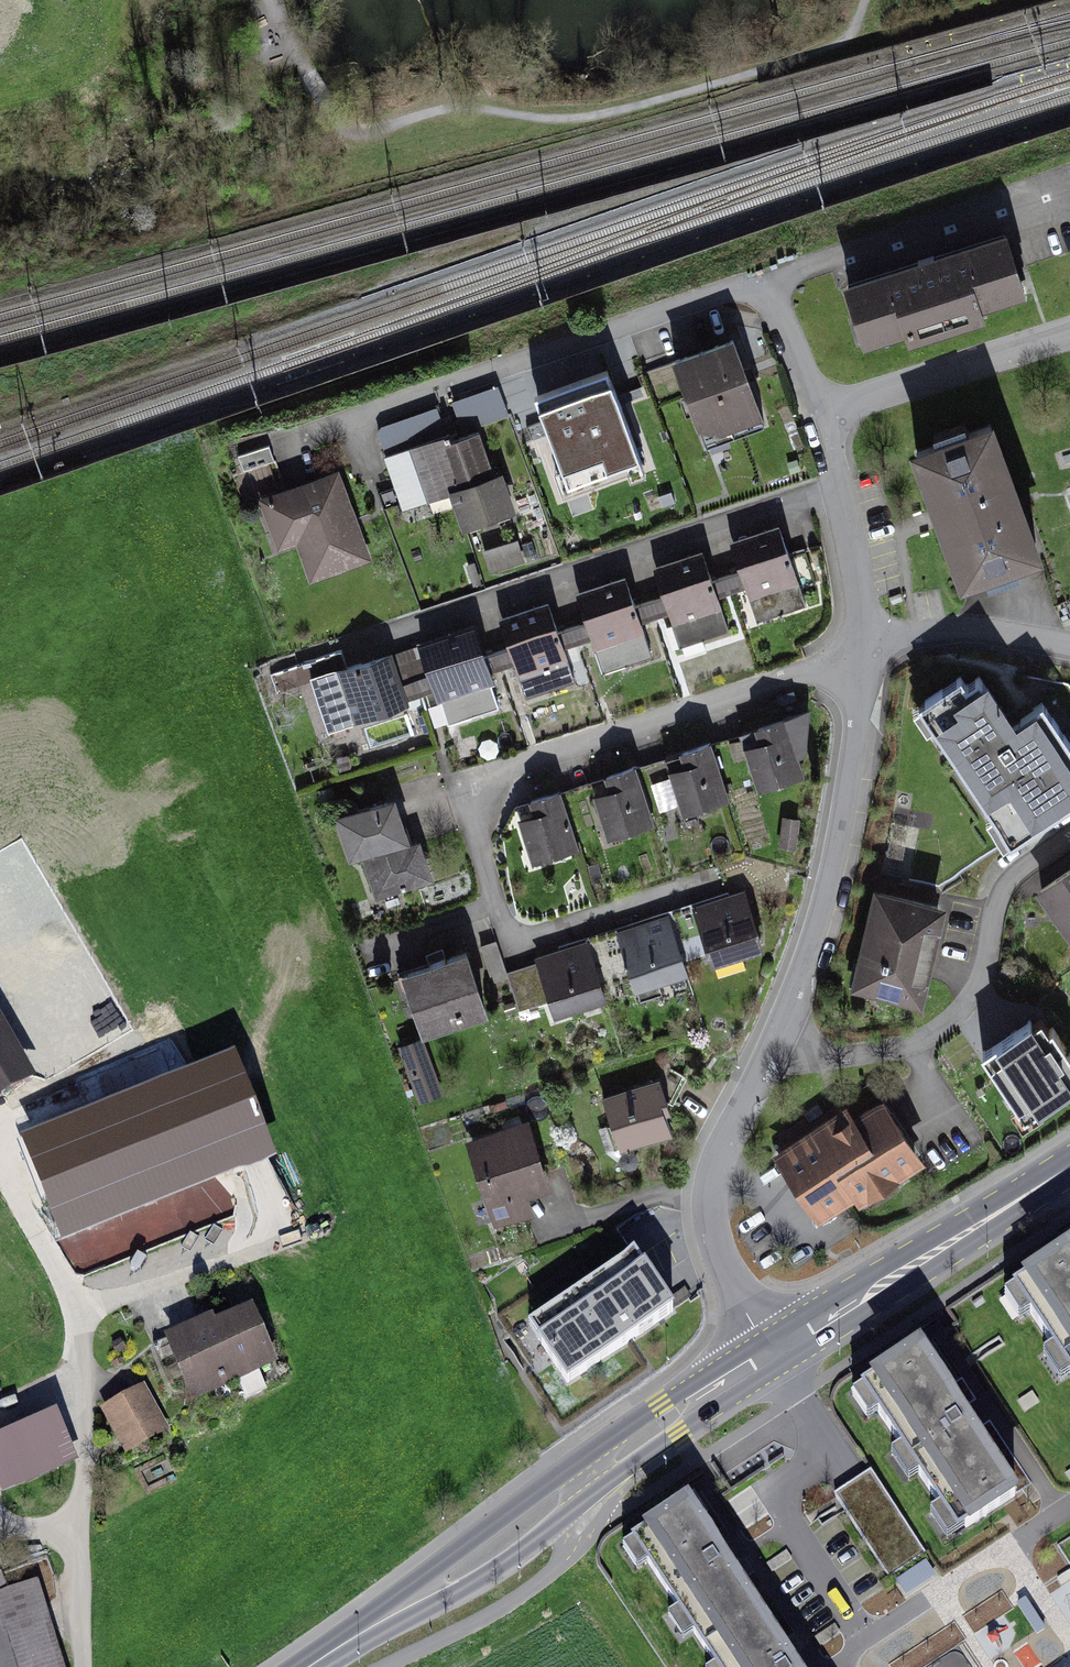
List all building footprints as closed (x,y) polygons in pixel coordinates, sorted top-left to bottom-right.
[(1009,236),(848,288),(867,346),(1028,294),(1009,236)] [(736,342),(679,361),(706,440),(763,420),(736,342)] [(604,370),(532,396),(562,481),(634,455),(604,370)] [(451,392),(460,423),(507,409),(498,378),(451,392)] [(996,427),(920,456),(968,585),(1045,556),(996,427)] [(490,440),(440,458),(466,532),(517,514),(490,440)] [(344,475),(272,499),(288,547),(307,540),(321,579),(373,561),(344,475)] [(489,564),(525,554),(518,531),(483,541),(489,564)] [(777,531),(732,546),(758,621),(803,606),(777,531)] [(701,557),(655,572),(681,646),(727,631),(701,557)] [(624,583),(578,599),(604,673),(650,657),(624,583)] [(547,607),(501,623),(527,698),(572,682),(547,607)] [(424,646),(480,628),(475,614),(419,632),(424,646)] [(472,633),(423,649),(448,724),(497,708),(472,633)] [(313,682),(329,732),(407,707),(391,658),(313,682)] [(916,706),(1005,834),(1069,790),(1069,754),(1037,707),(1013,723),(984,681),(969,692),(959,677),(916,706)] [(743,736),(761,791),(805,777),(787,722),(743,736)] [(681,753),(685,768),(672,772),(685,811),(724,799),(707,745),(681,753)] [(653,824),(636,771),(606,781),(610,794),(597,799),(610,838),(653,824)] [(533,804),(538,819),(521,824),(535,865),(580,850),(561,795),(533,804)] [(394,802),(339,819),(352,861),(364,857),(376,896),(429,880),(418,842),(407,845),(394,802)] [(1069,939),(1069,875),(1040,895),(1069,939)] [(742,894),(695,909),(714,968),(761,954),(742,894)] [(946,910),(878,895),(858,990),(925,1004),(946,910)] [(618,934),(636,991),(685,975),(666,918),(618,934)] [(540,960),(557,1017),(608,1002),(591,945),(540,960)] [(468,956),(405,978),(425,1039),(489,1014),(468,956)] [(0,1014),(0,1090),(33,1071),(0,1014)] [(982,1055),(1024,1117),(1069,1087),(1069,1085),(1069,1084),(1069,1083),(1069,1066),(1069,1065),(1069,1057),(1052,1030),(1048,1033),(1040,1020),(1032,1026),(1031,1023),(982,1055)] [(23,1134),(63,1234),(274,1151),(234,1051),(23,1134)] [(429,1062),(410,1069),(420,1099),(440,1093),(429,1062)] [(657,1082),(609,1098),(625,1148),(673,1132),(657,1082)] [(819,1222),(858,1196),(862,1203),(925,1162),(884,1100),(855,1119),(848,1110),(776,1157),(819,1222)] [(530,1125),(472,1143),(498,1224),(535,1212),(530,1196),(551,1189),(530,1125)] [(1018,1273),(1069,1352),(1069,1239),(1018,1273)] [(635,1246),(532,1316),(567,1368),(670,1298),(635,1246)] [(248,1304),(163,1340),(189,1402),(274,1367),(248,1304)] [(864,1375),(957,1517),(1016,1479),(923,1337),(864,1375)] [(167,1429),(142,1387),(101,1411),(126,1454),(167,1429)] [(55,1408),(0,1432),(0,1476),(4,1486),(76,1456),(55,1408)] [(872,1473),(837,1495),(890,1576),(925,1553),(872,1473)] [(634,1528),(705,1637),(760,1602),(689,1492),(634,1528)] [(897,1574),(904,1588),(920,1580),(918,1576),(934,1568),(929,1558),(897,1574)] [(35,1591),(53,1585),(44,1560),(0,1576),(0,1666),(62,1666),(35,1591)] [(725,1666),(803,1666),(760,1602),(705,1637),(725,1666)]
